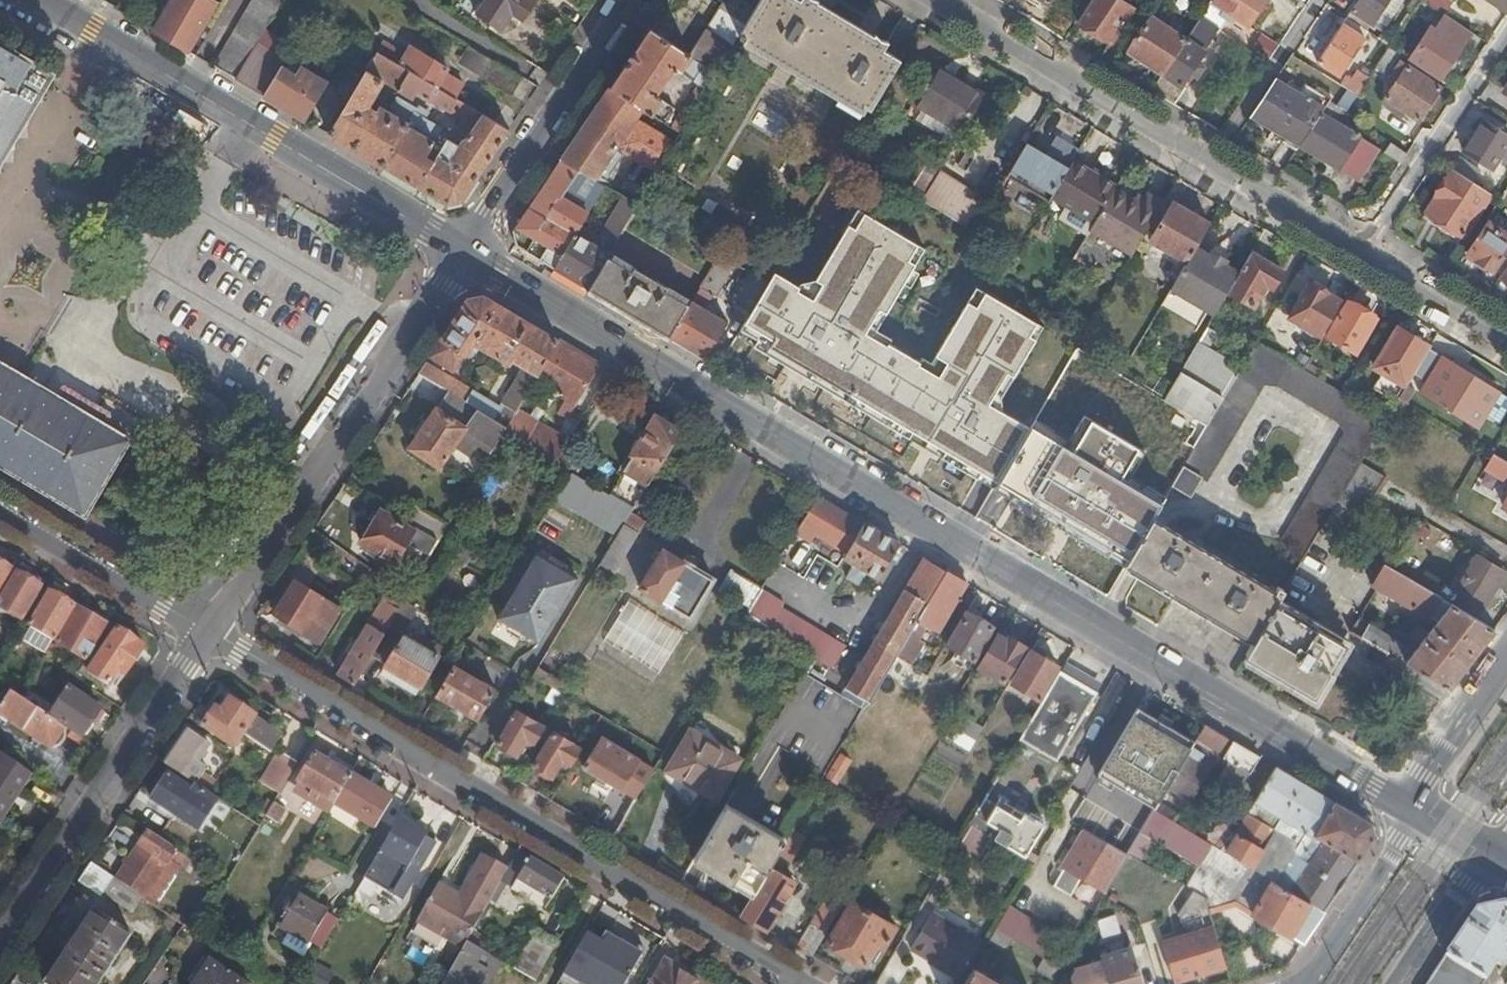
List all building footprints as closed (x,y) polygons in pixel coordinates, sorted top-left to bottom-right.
[(152,31),(187,52),(215,4),(209,0),(170,0),(152,31)] [(235,79),(255,46),(255,45),(254,44),(281,0),(253,0),(213,67),(235,79)] [(536,0),(486,0),(476,15),(499,32),(511,14),(522,21),(536,0)] [(691,56),(718,72),(741,33),(757,6),(746,0),(726,0),(691,56)] [(757,6),(741,33),(819,79),(870,109),(901,59),(885,49),(888,43),(875,34),(871,41),(813,7),(817,1),(816,0),(761,0),(757,6)] [(1078,21),(1112,41),(1133,8),(1119,0),(1092,0),(1078,21)] [(1211,2),(1230,14),(1249,27),(1267,0),(1212,0),(1211,2)] [(1368,32),(1376,20),(1386,27),(1405,0),(1361,0),(1348,19),(1368,32)] [(1443,14),(1451,2),(1447,0),(1422,0),(1443,14)] [(1506,14),(1506,13),(1506,0),(1486,0),(1506,14)] [(1200,18),(1212,27),(1219,31),(1230,14),(1211,2),(1200,18)] [(1064,29),(1069,20),(1058,14),(1053,23),(1064,29)] [(1440,79),(1470,33),(1445,16),(1414,62),(1440,79)] [(1129,51),(1163,73),(1185,41),(1151,18),(1129,51)] [(1185,41),(1163,73),(1181,86),(1203,53),(1197,48),(1212,27),(1200,18),(1185,41)] [(1339,77),(1368,32),(1348,19),(1318,63),(1339,77)] [(691,56),(649,30),(611,87),(641,107),(666,124),(676,110),(657,97),(675,69),(699,84),(707,90),(718,72),(691,56)] [(1250,52),(1268,64),(1279,49),(1260,35),(1250,52)] [(1378,64),(1389,48),(1389,47),(1381,41),(1369,58),(1378,64)] [(410,72),(455,99),(464,85),(446,74),(449,70),(411,47),(406,57),(384,43),(378,52),(410,72)] [(263,96),(281,65),(283,62),(255,45),(255,46),(235,79),(263,96)] [(42,70),(0,46),(0,143),(11,140),(5,121),(25,116),(21,98),(39,93),(42,70)] [(1387,75),(1400,56),(1389,49),(1376,68),(1387,75)] [(465,68),(484,79),(493,62),(475,51),(465,68)] [(378,52),(366,71),(383,81),(398,90),(410,72),(378,52)] [(1323,74),(1292,55),(1287,63),(1296,68),(1318,82),(1323,74)] [(510,94),(519,77),(493,62),(484,79),(510,94)] [(1419,121),(1440,89),(1401,62),(1396,69),(1402,73),(1385,99),(1419,121)] [(1287,63),(1277,78),(1285,84),(1296,68),(1287,63)] [(263,96),(304,120),(325,85),(300,69),(296,74),(281,65),(263,96)] [(960,128),(980,95),(933,68),(914,101),(960,128)] [(1357,95),(1370,75),(1362,70),(1349,90),(1357,95)] [(461,202),(509,131),(455,99),(410,72),(398,90),(413,99),(417,93),(475,129),(469,138),(463,144),(451,137),(435,163),(428,158),(444,132),(426,122),(430,116),(418,109),(417,111),(399,100),(392,110),(397,114),(394,119),(378,110),(376,113),(368,109),(370,101),(383,81),(366,71),(329,136),(447,205),(461,202)] [(1296,150),(1300,145),(1321,113),(1329,101),(1330,100),(1306,83),(1299,93),(1285,84),(1277,78),(1252,116),(1285,138),(1282,141),(1296,150)] [(703,97),(707,90),(699,84),(694,92),(703,97)] [(641,107),(611,87),(562,161),(596,181),(603,169),(607,172),(612,163),(616,166),(624,153),(651,169),(642,183),(633,178),(623,182),(616,194),(638,206),(681,134),(673,129),(667,138),(634,119),(641,107)] [(1337,107),(1346,112),(1357,95),(1349,90),(1337,107)] [(690,119),(703,97),(694,92),(681,113),(690,119)] [(1300,145),(1342,174),(1363,141),(1321,113),(1300,145)] [(1506,145),(1506,138),(1483,123),(1463,153),(1490,171),(1499,158),(1506,145)] [(1007,177),(1049,201),(1051,197),(1072,162),(1079,152),(1056,138),(1045,156),(1027,145),(1007,177)] [(1363,141),(1342,174),(1358,184),(1379,152),(1363,141)] [(1400,164),(1407,153),(1391,142),(1383,154),(1400,164)] [(1499,158),(1506,163),(1506,145),(1499,158)] [(1458,159),(1450,169),(1454,171),(1471,182),(1478,172),(1458,159)] [(596,181),(562,161),(529,211),(514,232),(518,247),(555,269),(577,233),(595,203),(586,198),(579,209),(565,202),(569,196),(565,194),(572,183),(581,188),(578,193),(583,195),(585,191),(597,198),(605,187),(596,181)] [(1094,224),(1114,190),(1115,188),(1072,162),(1051,197),(1068,207),(1094,224)] [(603,169),(596,181),(605,187),(615,193),(616,194),(623,182),(607,172),(603,169)] [(1471,182),(1454,171),(1426,213),(1463,238),(1491,195),(1471,182)] [(942,173),(925,202),(975,231),(992,203),(942,173)] [(1090,230),(1133,255),(1163,203),(1146,193),(1139,206),(1114,190),(1094,224),(1090,230)] [(616,194),(615,193),(609,204),(620,211),(631,218),(638,206),(616,194)] [(1150,241),(1187,263),(1196,247),(1210,224),(1172,203),(1150,241)] [(718,255),(638,206),(631,218),(623,232),(704,280),(718,255)] [(1086,236),(1090,230),(1094,224),(1068,207),(1060,220),(1086,236)] [(631,218),(620,211),(610,226),(622,233),(623,232),(631,218)] [(1466,252),(1477,259),(1476,261),(1493,272),(1506,251),(1506,235),(1486,221),(1466,252)] [(603,238),(615,245),(622,233),(610,226),(603,238)] [(1265,261),(1278,238),(1265,230),(1239,273),(1227,292),(1253,307),(1266,285),(1272,289),(1282,272),(1265,261)] [(959,240),(967,244),(972,236),(964,231),(959,240)] [(577,233),(555,269),(588,289),(607,257),(610,253),(577,233)] [(844,341),(892,369),(937,295),(945,280),(960,255),(964,249),(949,241),(925,279),(906,269),(895,287),(882,279),(844,341)] [(1187,263),(1171,290),(1214,316),(1227,292),(1239,273),(1226,266),(1229,261),(1211,251),(1209,254),(1196,247),(1187,263)] [(704,280),(700,287),(713,294),(731,263),(718,255),(704,280)] [(607,257),(588,289),(670,337),(689,305),(607,257)] [(731,308),(747,317),(767,283),(751,274),(731,308)] [(937,295),(946,301),(956,285),(945,280),(937,295)] [(1316,339),(1335,306),(1306,288),(1286,322),(1316,339)] [(892,369),(891,370),(921,388),(965,312),(954,306),(957,301),(950,297),(947,302),(946,301),(937,295),(892,369)] [(426,361),(417,374),(448,392),(506,427),(517,410),(536,378),(558,341),(482,296),(467,299),(429,356),(452,372),(469,347),(473,349),(476,344),(504,360),(511,358),(523,365),(499,407),(426,361)] [(689,305),(670,337),(706,359),(727,322),(704,309),(700,306),(691,302),(689,305)] [(1353,353),(1374,319),(1347,303),(1327,337),(1353,353)] [(1164,400),(1178,408),(1207,425),(1241,368),(1207,350),(1216,334),(1206,328),(1164,400)] [(1403,385),(1426,347),(1396,330),(1373,368),(1403,385)] [(597,365),(558,341),(536,378),(565,396),(564,398),(574,405),(597,365)] [(1207,425),(1172,485),(1190,496),(1201,478),(1206,480),(1263,383),(1276,386),(1337,423),(1346,433),(1282,543),(1304,557),(1321,528),(1360,463),(1386,419),(1341,393),(1304,371),(1256,342),(1241,368),(1207,425)] [(1023,439),(1012,459),(1026,467),(1031,467),(1035,466),(1040,459),(1052,465),(1061,449),(1051,442),(1066,416),(1077,422),(1088,402),(1076,395),(1097,360),(1078,349),(1023,439)] [(1475,427),(1498,391),(1442,357),(1421,388),(1434,397),(1432,400),(1475,427)] [(81,513),(124,442),(135,449),(151,424),(102,394),(88,418),(53,398),(0,366),(0,465),(81,513)] [(506,427),(448,392),(409,448),(437,468),(453,444),(465,451),(476,435),(487,443),(484,447),(492,452),(504,432),(506,427)] [(1164,400),(1160,398),(1144,425),(1162,435),(1178,408),(1164,400)] [(517,410),(506,427),(504,432),(556,464),(568,443),(517,410)] [(1023,439),(979,414),(947,468),(992,494),(1012,459),(1023,439)] [(632,509),(677,432),(653,417),(639,443),(632,453),(608,495),(632,509)] [(1106,497),(1126,463),(1096,445),(1101,437),(1089,431),(1063,472),(1106,497)] [(632,453),(639,443),(636,441),(633,443),(630,448),(630,451),(632,453)] [(1506,480),(1506,462),(1497,456),(1489,469),(1506,480)] [(1344,542),(1382,476),(1360,463),(1321,528),(1344,542)] [(608,495),(569,472),(550,503),(613,540),(622,525),(632,509),(608,495)] [(833,505),(818,496),(806,517),(820,525),(833,505)] [(415,505),(405,521),(417,528),(438,541),(448,525),(415,505)] [(833,505),(820,525),(850,543),(842,558),(853,564),(845,577),(858,584),(865,572),(878,579),(898,544),(833,505)] [(438,541),(417,528),(414,532),(382,512),(363,543),(395,564),(408,542),(429,556),(438,541)] [(653,528),(631,514),(624,526),(646,538),(653,528)] [(1152,518),(1125,564),(1254,641),(1276,605),(1285,590),(1278,586),(1275,592),(1152,518)] [(636,534),(622,525),(613,540),(599,564),(613,572),(636,534)] [(660,601),(670,607),(689,618),(712,579),(662,549),(638,588),(660,601)] [(1483,606),(1504,571),(1476,555),(1455,590),(1483,606)] [(944,571),(922,558),(846,688),(867,701),(885,671),(895,656),(906,637),(915,621),(944,571)] [(572,583),(531,559),(493,623),(534,647),(572,583)] [(0,564),(0,590),(11,571),(0,564)] [(1352,632),(1448,688),(1493,629),(1383,564),(1371,585),(1424,615),(1422,618),(1430,623),(1424,632),(1422,631),(1416,638),(1392,625),(1386,635),(1369,624),(1368,625),(1359,620),(1352,632)] [(750,607),(761,588),(732,570),(720,589),(750,607)] [(966,584),(944,571),(915,621),(923,625),(937,633),(966,584)] [(42,589),(17,573),(0,603),(0,609),(23,622),(42,589)] [(341,612),(296,582),(274,615),(287,623),(301,632),(320,644),(341,612)] [(400,583),(387,604),(397,610),(402,602),(410,589),(400,583)] [(761,590),(747,612),(767,625),(769,626),(766,631),(813,658),(832,670),(845,647),(781,609),(783,604),(761,590)] [(56,643),(76,609),(49,593),(29,627),(32,628),(24,641),(46,654),(54,641),(56,643)] [(383,601),(338,676),(353,685),(370,656),(388,626),(397,610),(387,604),(383,601)] [(656,626),(670,607),(660,601),(646,620),(656,626)] [(402,602),(397,610),(388,626),(402,635),(417,610),(402,602)] [(1254,641),(1246,657),(1314,695),(1344,645),(1276,605),(1254,641)] [(677,639),(656,626),(646,620),(625,607),(609,634),(662,666),(677,639)] [(86,661),(106,627),(78,610),(58,644),(86,661)] [(991,627),(966,612),(946,645),(971,660),(991,627)] [(747,614),(741,624),(761,635),(767,625),(747,614)] [(923,625),(915,621),(906,637),(913,641),(923,625)] [(287,623),(283,628),(298,637),(301,632),(287,623)] [(388,626),(370,656),(420,687),(444,648),(430,639),(424,648),(402,635),(388,626)] [(145,647),(118,630),(89,673),(110,687),(120,672),(125,676),(145,647)] [(1024,646),(998,631),(976,668),(1002,683),(1024,646)] [(895,656),(906,663),(908,664),(912,655),(907,651),(913,641),(906,637),(895,656)] [(1056,666),(1031,650),(1011,684),(1036,699),(1056,666)] [(895,656),(885,671),(897,678),(906,663),(895,656)] [(437,696),(478,721),(495,690),(455,666),(437,696)] [(585,698),(537,670),(532,677),(565,696),(572,700),(581,705),(585,698)] [(1094,696),(1058,674),(1018,742),(1055,764),(1058,759),(1094,696)] [(824,775),(862,709),(803,675),(765,739),(824,775)] [(11,692),(0,685),(0,709),(11,692)] [(51,716),(81,737),(100,710),(69,688),(51,716)] [(867,701),(846,688),(842,695),(863,708),(867,701)] [(0,709),(0,714),(53,749),(60,744),(64,739),(67,729),(49,718),(22,700),(11,692),(0,709)] [(270,752),(281,734),(230,699),(222,711),(217,708),(204,726),(235,748),(244,734),(270,752)] [(581,705),(572,700),(569,705),(577,710),(581,705)] [(543,726),(516,711),(496,743),(515,755),(525,738),(533,743),(543,726)] [(973,719),(960,712),(951,727),(965,735),(973,719)] [(1227,739),(1202,724),(1185,754),(1161,795),(1158,800),(1161,801),(1169,788),(1190,801),(1209,770),(1205,768),(1214,753),(1218,756),(1227,739)] [(713,737),(694,726),(664,776),(683,788),(686,782),(715,800),(738,760),(710,742),(713,737)] [(196,785),(197,785),(203,776),(204,775),(209,768),(200,762),(211,745),(188,730),(165,765),(166,765),(168,766),(169,767),(172,769),(174,770),(177,772),(182,776),(184,777),(185,777),(186,778),(189,780),(192,782),(195,784),(196,785)] [(562,760),(570,764),(577,753),(580,749),(553,733),(534,766),(552,777),(562,760)] [(635,799),(653,769),(600,738),(595,747),(587,759),(582,767),(635,799)] [(1161,795),(1185,754),(1161,739),(1155,749),(1147,744),(1129,776),(1134,779),(1161,795)] [(1258,757),(1231,741),(1221,758),(1230,763),(1225,771),(1243,783),(1258,757)] [(279,793),(297,761),(280,751),(262,783),(279,793)] [(30,774),(0,754),(0,820),(30,774)] [(334,804),(350,776),(315,755),(298,784),(334,804)] [(1216,823),(1205,840),(1256,871),(1274,882),(1282,869),(1297,878),(1288,891),(1324,912),(1375,836),(1371,824),(1275,767),(1255,801),(1260,804),(1281,816),(1273,830),(1251,818),(1245,830),(1266,842),(1262,850),(1241,837),(1216,823)] [(2,826),(34,776),(30,774),(0,820),(0,825),(2,826)] [(153,799),(154,800),(199,831),(219,800),(210,794),(207,792),(197,785),(196,785),(193,790),(170,775),(153,799)] [(207,792),(214,782),(204,775),(203,776),(197,785),(207,792)] [(391,800),(350,776),(334,804),(374,829),(391,800)] [(1134,779),(1114,815),(1139,831),(1153,809),(1158,800),(1161,795),(1134,779)] [(1019,819),(985,799),(968,825),(1033,863),(1036,860),(1053,831),(1022,813),(1019,819)] [(160,840),(185,856),(190,860),(203,841),(195,836),(199,831),(154,800),(150,806),(172,821),(160,840)] [(260,816),(264,819),(273,804),(269,801),(260,816)] [(275,805),(266,820),(265,821),(277,829),(288,810),(277,802),(275,805)] [(273,804),(264,819),(266,820),(275,805),(273,804)] [(1281,816),(1260,804),(1251,818),(1273,830),(1281,816)] [(1099,807),(1085,831),(1125,855),(1127,852),(1139,831),(1114,815),(1099,807)] [(1139,831),(1127,852),(1141,860),(1155,836),(1200,863),(1186,887),(1205,899),(1208,908),(1234,901),(1239,904),(1251,885),(1249,884),(1256,871),(1205,840),(1153,809),(1139,831)] [(754,891),(781,846),(722,810),(695,856),(754,891)] [(381,850),(364,879),(401,901),(435,842),(426,836),(427,834),(399,819),(381,850)] [(740,915),(765,930),(794,883),(778,874),(785,863),(787,864),(803,836),(798,834),(801,829),(794,825),(781,846),(754,891),(740,915)] [(1245,830),(1241,837),(1262,850),(1266,842),(1245,830)] [(1125,855),(1085,831),(1063,868),(1069,872),(1077,877),(1071,886),(1069,890),(1095,905),(1101,895),(1125,855)] [(116,880),(144,899),(172,857),(180,862),(185,856),(160,840),(148,832),(116,880)] [(1155,836),(1141,860),(1151,866),(1186,887),(1200,863),(1155,836)] [(795,947),(810,956),(866,863),(841,849),(831,867),(840,873),(795,947)] [(564,878),(518,852),(508,870),(506,872),(518,878),(511,890),(545,910),(564,878)] [(484,856),(460,896),(445,922),(468,937),(506,872),(508,870),(484,856)] [(144,899),(152,905),(180,862),(172,857),(144,899)] [(80,881),(103,897),(106,892),(114,879),(91,864),(80,881)] [(1282,869),(1274,882),(1288,891),(1297,878),(1282,869)] [(1274,882),(1256,871),(1249,884),(1251,885),(1239,904),(1251,912),(1251,914),(1289,937),(1290,935),(1303,943),(1324,912),(1288,891),(1274,882)] [(1077,877),(1069,872),(1063,882),(1071,886),(1077,877)] [(114,879),(106,892),(135,911),(144,899),(116,880),(114,879)] [(420,921),(461,947),(466,940),(468,937),(445,922),(460,896),(441,885),(420,921)] [(1173,982),(1225,965),(1221,953),(1208,908),(1205,899),(1189,889),(1177,912),(1184,934),(1161,942),(1173,982)] [(276,925),(308,943),(326,912),(294,893),(276,925)] [(896,927),(852,901),(827,942),(865,965),(880,939),(887,943),(896,927)] [(1477,907),(1427,983),(1496,983),(1499,978),(1499,972),(1503,964),(1506,965),(1506,964),(1506,902),(1477,907)] [(95,911),(46,983),(101,983),(132,937),(95,911)] [(308,943),(320,951),(338,920),(326,912),(308,943)] [(933,967),(956,981),(979,942),(931,913),(908,949),(934,965),(933,967)] [(1011,939),(995,930),(988,942),(1004,952),(1011,939)] [(534,934),(513,968),(534,981),(555,947),(534,934)] [(1016,942),(1043,959),(1045,957),(1048,951),(1021,934),(1016,942)] [(604,935),(599,944),(587,937),(564,978),(575,983),(627,983),(643,956),(604,935)] [(440,983),(478,983),(479,983),(481,983),(486,983),(500,961),(466,940),(461,947),(440,983)] [(1098,957),(1100,963),(1072,972),(1068,980),(1069,983),(1142,983),(1131,947),(1098,957)] [(1225,965),(1230,983),(1244,979),(1235,949),(1221,953),(1225,965)] [(1051,980),(1057,967),(1041,958),(1034,970),(1051,980)] [(211,959),(195,983),(247,983),(211,959)] [(316,965),(306,981),(311,983),(323,983),(330,973),(316,965)] [(655,983),(697,983),(666,966),(655,983)] [(972,970),(963,983),(996,983),(972,970)]
